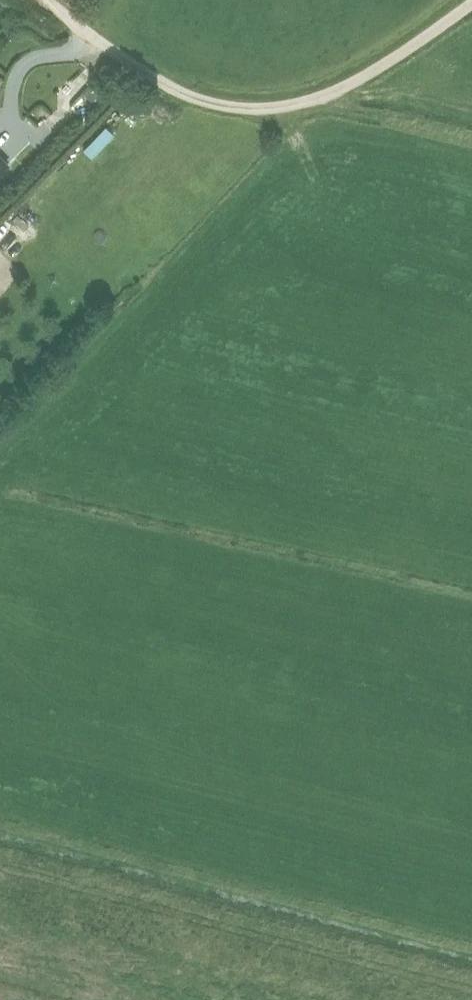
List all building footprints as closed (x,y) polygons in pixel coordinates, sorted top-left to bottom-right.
[(8,163),(0,155),(0,172),(8,163)]
